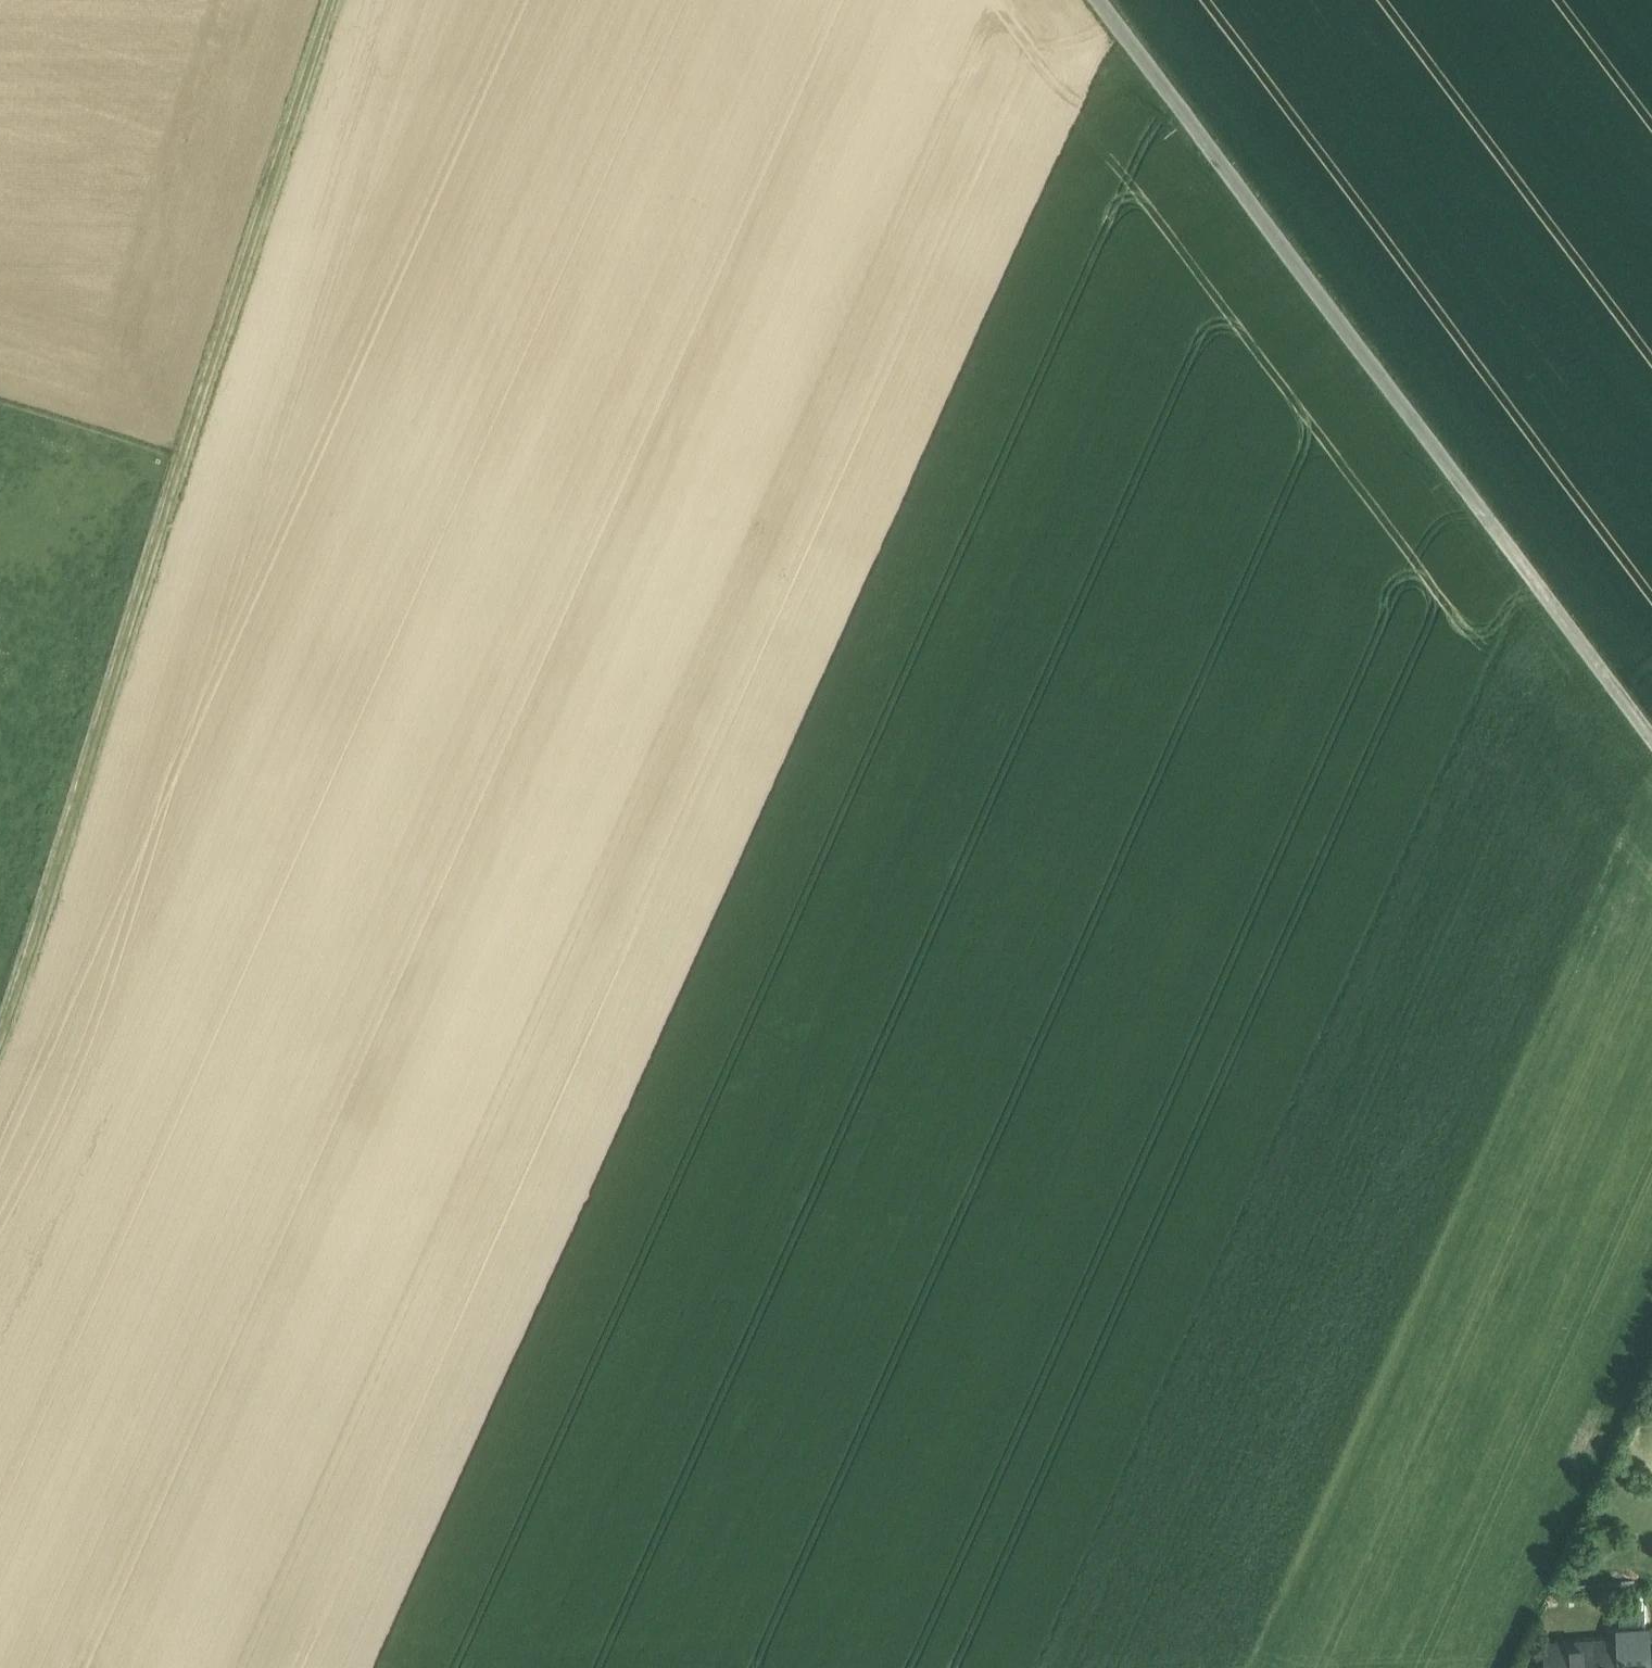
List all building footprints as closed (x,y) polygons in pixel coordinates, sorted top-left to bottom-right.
[(1620,1627),(1622,1649),(1622,1654),(1634,1654),(1634,1667),(1649,1667),(1647,1626),(1620,1627)] [(1547,1644),(1549,1667),(1634,1667),(1634,1654),(1622,1654),(1622,1649),(1609,1650),(1608,1640),(1547,1644)]
